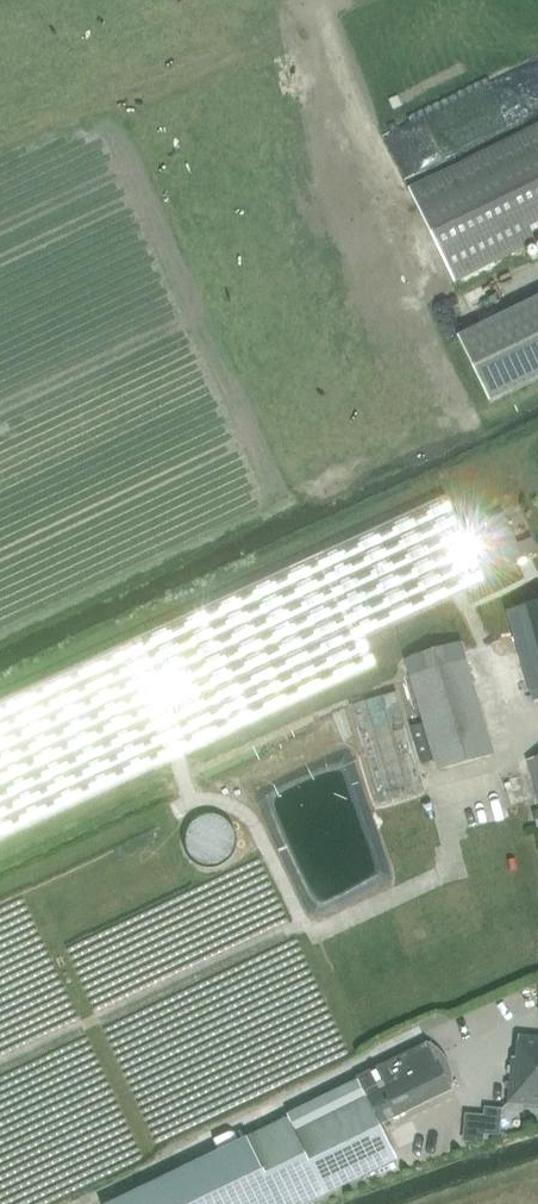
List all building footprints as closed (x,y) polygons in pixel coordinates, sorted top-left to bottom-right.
[(410,189),(456,282),(537,241),(537,125),(410,189)] [(491,403),(537,380),(537,299),(459,337),(491,403)] [(132,642),(184,754),(375,665),(363,638),(484,582),(460,530),(445,498),(132,642)] [(504,513),(488,520),(508,564),(537,551),(531,538),(518,544),(504,513)] [(537,702),(537,604),(508,613),(535,703),(537,702)] [(0,703),(0,840),(169,762),(184,754),(132,642),(0,703)] [(439,772),(496,756),(463,642),(405,659),(425,724),(411,728),(422,765),(436,761),(439,772)] [(402,797),(426,790),(398,694),(353,706),(381,803),(402,797)] [(527,760),(537,796),(537,757),(527,760)] [(190,859),(198,866),(208,869),(218,868),(228,863),(234,855),(237,845),(236,835),(232,826),(224,820),(215,817),(205,817),(196,821),(189,829),(185,839),(186,849),(190,859)] [(510,1103),(537,1106),(537,1037),(521,1036),(518,1058),(514,1057),(510,1103)] [(398,1160),(380,1125),(452,1090),(439,1064),(438,1064),(428,1043),(385,1064),(388,1069),(365,1080),(372,1097),(367,1099),(358,1081),(289,1115),(290,1118),(112,1203),(307,1203),(398,1160)]
